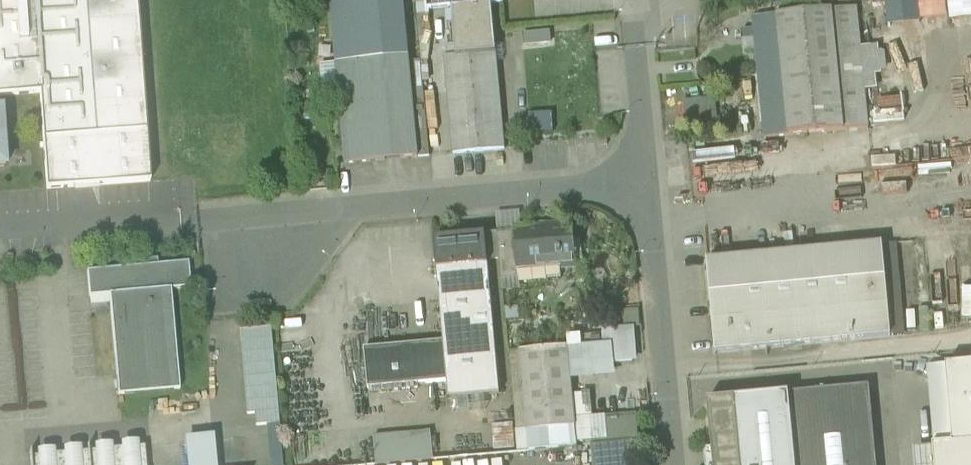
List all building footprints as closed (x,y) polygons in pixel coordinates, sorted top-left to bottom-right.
[(47,190),(151,182),(138,0),(0,0),(0,97),(40,94),(47,190)] [(356,1),(361,62),(409,58),(404,0),(366,0),(356,1)] [(452,9),(492,5),(504,4),(504,0),(428,0),(429,11),(452,9)] [(920,21),(918,0),(885,0),(887,27),(921,24),(920,21)] [(920,21),(948,19),(947,0),(918,0),(920,21)] [(949,22),(970,19),(970,0),(947,0),(949,22)] [(336,64),(361,62),(356,1),(330,3),(336,64)] [(497,53),(492,5),(452,9),(457,57),(497,53)] [(753,18),(764,139),(869,128),(865,92),(861,48),(857,8),(753,18)] [(551,32),(523,34),(524,46),(552,44),(551,32)] [(879,53),(878,46),(861,48),(865,92),(878,90),(876,76),(881,75),(886,70),(885,55),(879,53)] [(503,126),(497,53),(457,57),(445,58),(452,131),(503,126)] [(336,64),(346,165),(419,158),(410,63),(409,58),(361,62),(336,64)] [(410,63),(419,158),(430,157),(422,61),(410,63)] [(716,98),(683,100),(686,132),(718,129),(716,98)] [(506,150),(503,126),(452,131),(454,155),(506,150)] [(499,225),(514,222),(512,211),(497,214),(499,225)] [(517,270),(519,270),(532,269),(532,263),(546,262),(546,268),(560,267),(576,265),(573,227),(527,231),(527,238),(514,239),(517,270)] [(514,232),(514,239),(527,238),(527,231),(514,232)] [(488,261),(500,259),(498,240),(497,234),(486,235),(488,261)] [(434,239),(444,343),(448,383),(449,400),(500,395),(488,261),(486,235),(434,239)] [(514,239),(498,240),(500,259),(502,281),(520,279),(519,270),(517,270),(514,239)] [(897,244),(883,246),(891,336),(906,335),(897,244)] [(707,262),(716,353),(891,336),(883,246),(707,262)] [(90,297),(110,295),(171,290),(191,288),(189,262),(88,272),(90,297)] [(562,279),(560,267),(546,268),(546,262),(532,263),(532,269),(519,270),(520,279),(520,283),(562,279)] [(180,390),(171,290),(110,295),(119,396),(180,390)] [(579,328),(580,336),(596,335),(595,327),(579,328)] [(281,424),(280,412),(273,328),(241,331),(248,415),(256,415),(257,426),(281,424)] [(610,347),(610,353),(633,352),(637,352),(635,331),(603,334),(603,335),(603,334),(604,346),(604,347),(610,347)] [(581,348),(604,346),(603,334),(603,335),(596,335),(580,336),(581,348)] [(368,390),(448,383),(444,343),(365,350),(368,390)] [(581,348),(568,349),(571,381),(616,378),(614,365),(611,365),(610,353),(610,347),(604,347),(604,346),(581,348)] [(528,432),(576,427),(575,422),(571,381),(568,349),(568,348),(520,352),(528,432)] [(519,453),(529,452),(528,432),(520,352),(511,353),(519,453)] [(633,363),(633,352),(610,353),(611,365),(614,365),(633,363)] [(954,447),(970,445),(970,365),(946,367),(947,368),(954,447)] [(947,368),(927,370),(934,448),(954,447),(947,368)] [(789,394),(708,401),(712,448),(714,464),(878,464),(870,386),(789,394)] [(636,418),(607,420),(609,445),(634,442),(638,442),(636,418)] [(607,420),(575,422),(576,427),(578,443),(584,443),(584,447),(592,446),(609,445),(607,420)] [(576,427),(528,432),(529,452),(578,447),(578,443),(576,427)] [(387,436),(390,464),(434,460),(431,432),(387,436)] [(594,464),(636,464),(634,442),(609,445),(592,446),(594,464)] [(188,464),(215,464),(213,443),(186,445),(188,464)] [(954,447),(934,448),(936,464),(970,464),(970,445),(954,447)] [(31,464),(145,464),(144,448),(139,448),(122,450),(112,451),(96,452),(81,454),(64,455),(55,456),(38,458),(30,458),(31,464)] [(913,450),(914,464),(936,464),(934,448),(913,450)]
